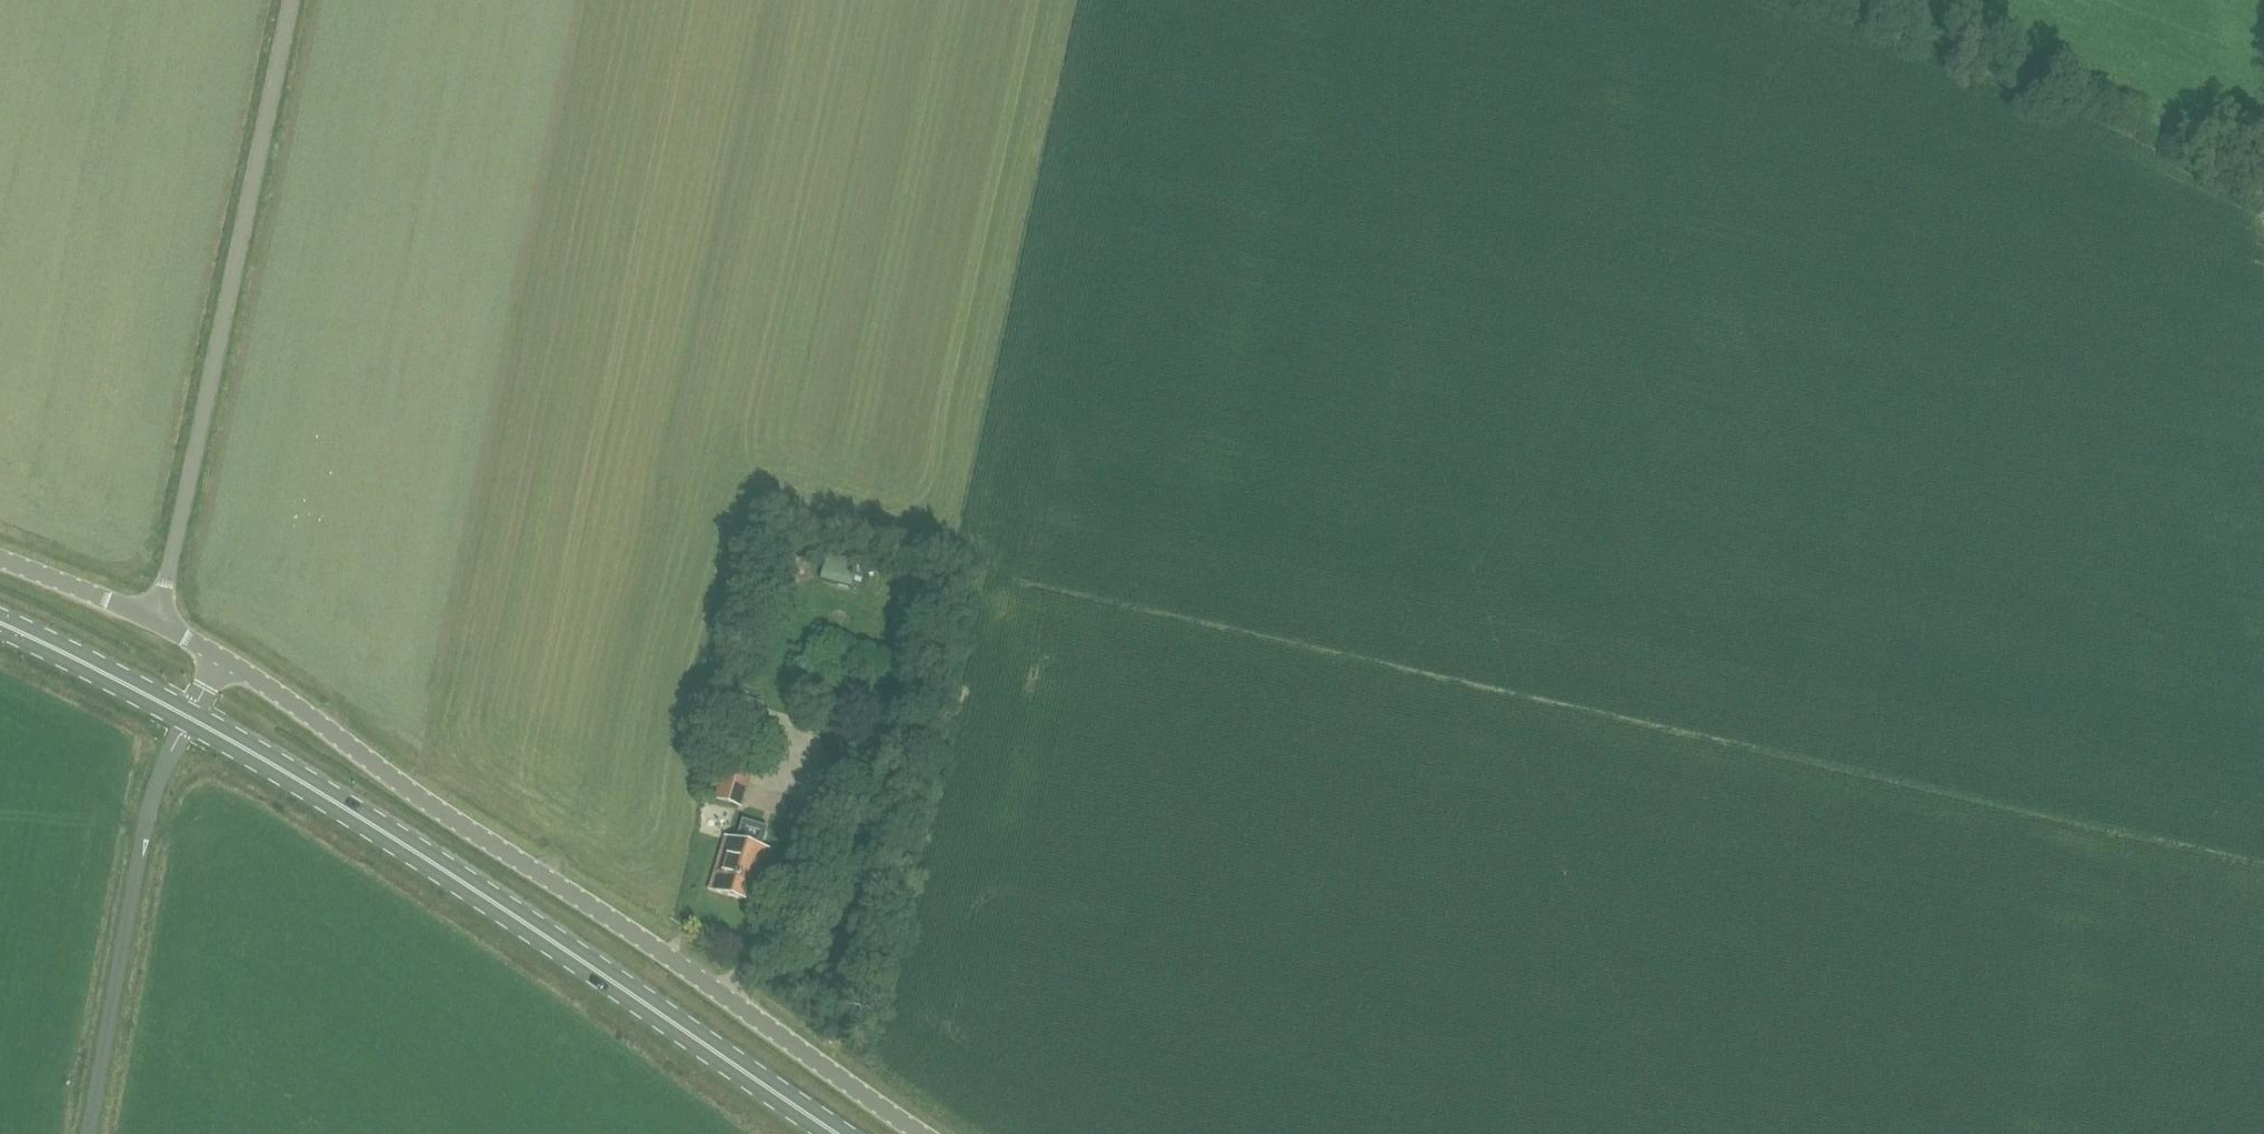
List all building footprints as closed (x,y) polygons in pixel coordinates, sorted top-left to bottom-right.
[(827,556),(820,581),(851,590),(858,564),(827,556)] [(743,807),(756,762),(728,754),(714,799),(743,807)] [(757,903),(773,850),(728,836),(712,889),(757,903)]
